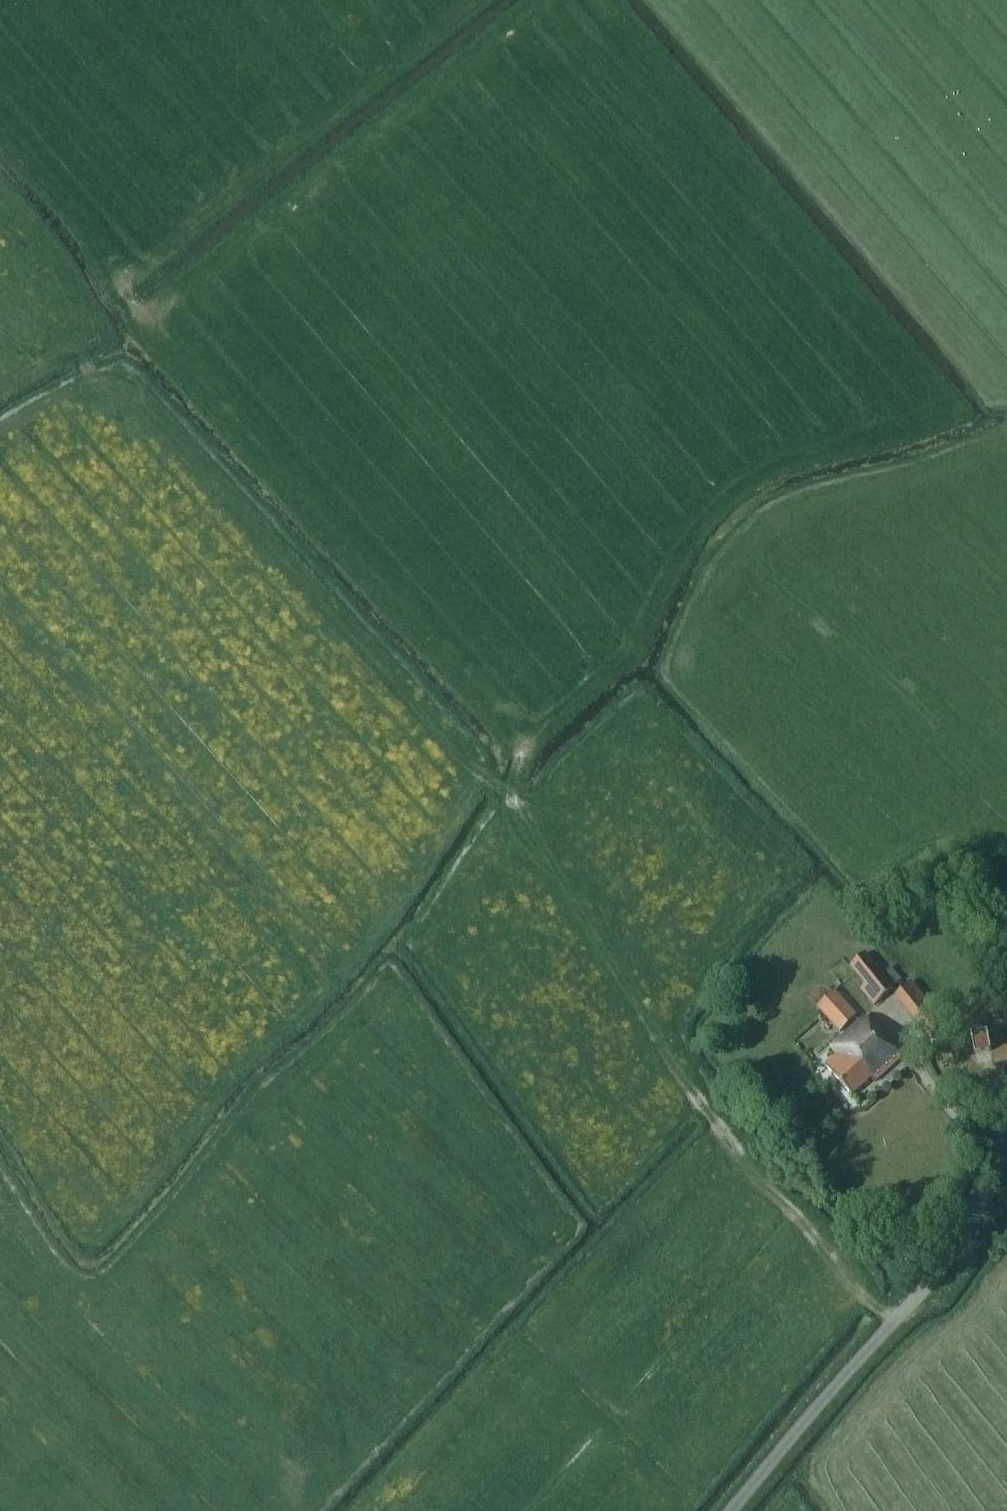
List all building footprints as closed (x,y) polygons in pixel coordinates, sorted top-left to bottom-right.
[(894,990),(866,955),(850,967),(865,985),(861,989),(874,1006),(894,990)] [(895,995),(930,1039),(947,1026),(912,982),(895,995)] [(857,1016),(835,991),(817,1008),(839,1033),(857,1016)] [(825,1066),(852,1095),(871,1077),(875,1081),(902,1057),(865,1016),(829,1048),(836,1056),(825,1066)] [(988,1037),(989,1044),(974,1046),(977,1063),(992,1060),(993,1067),(1006,1065),(1006,1034),(988,1037)]
